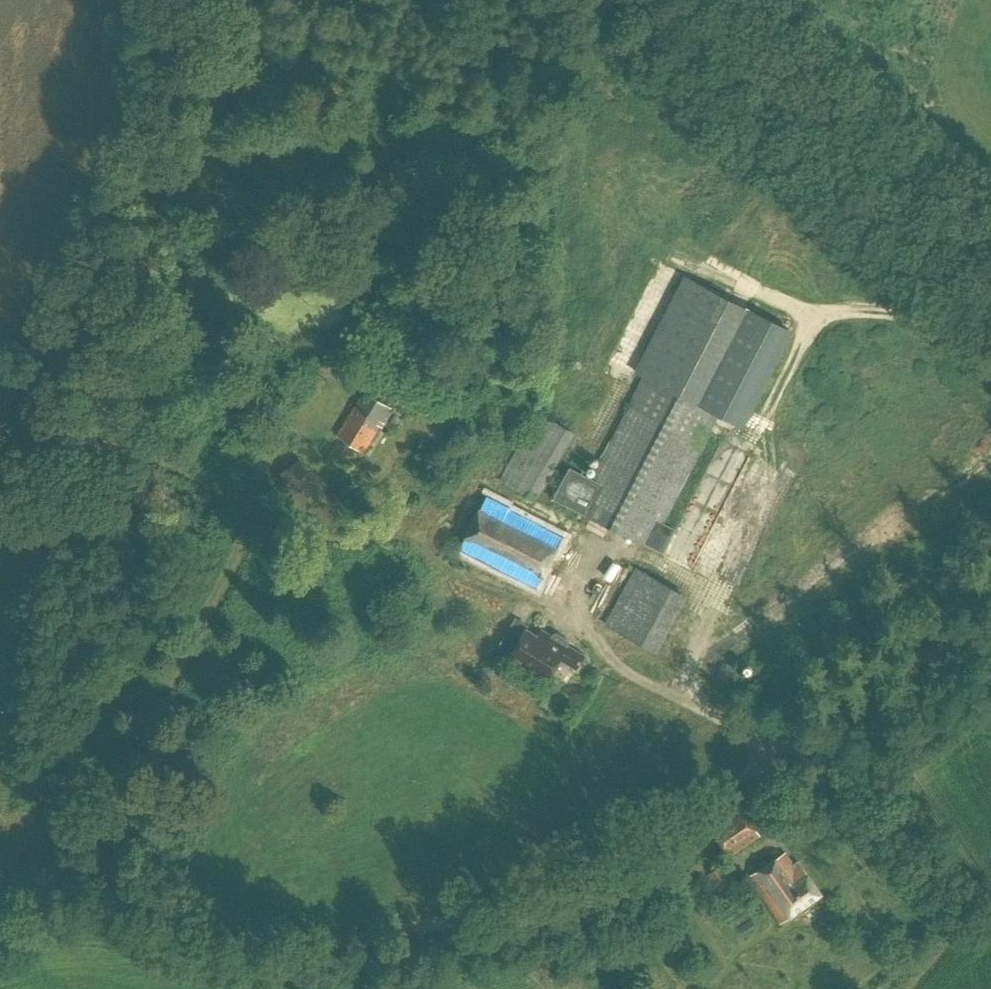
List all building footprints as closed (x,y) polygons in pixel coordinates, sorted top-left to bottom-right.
[(650,547),(719,412),(702,404),(750,310),(684,275),(635,370),(646,375),(577,510),(650,547)] [(364,453),(391,408),(364,392),(337,436),(364,453)] [(269,482),(282,499),(313,476),(300,458),(269,482)] [(325,494),(301,512),(307,519),(317,512),(331,531),(346,520),(326,493),(325,494)] [(739,525),(749,529),(760,501),(749,497),(739,525)] [(656,652),(687,594),(637,567),(606,625),(656,652)] [(609,591),(618,595),(627,578),(618,573),(609,591)] [(548,641),(526,628),(509,655),(548,679),(560,658),(577,668),(585,655),(552,635),(548,641)] [(729,856),(759,836),(739,807),(709,827),(729,856)] [(794,864),(786,852),(749,877),(780,922),(822,894),(806,872),(799,861),(794,864)]
